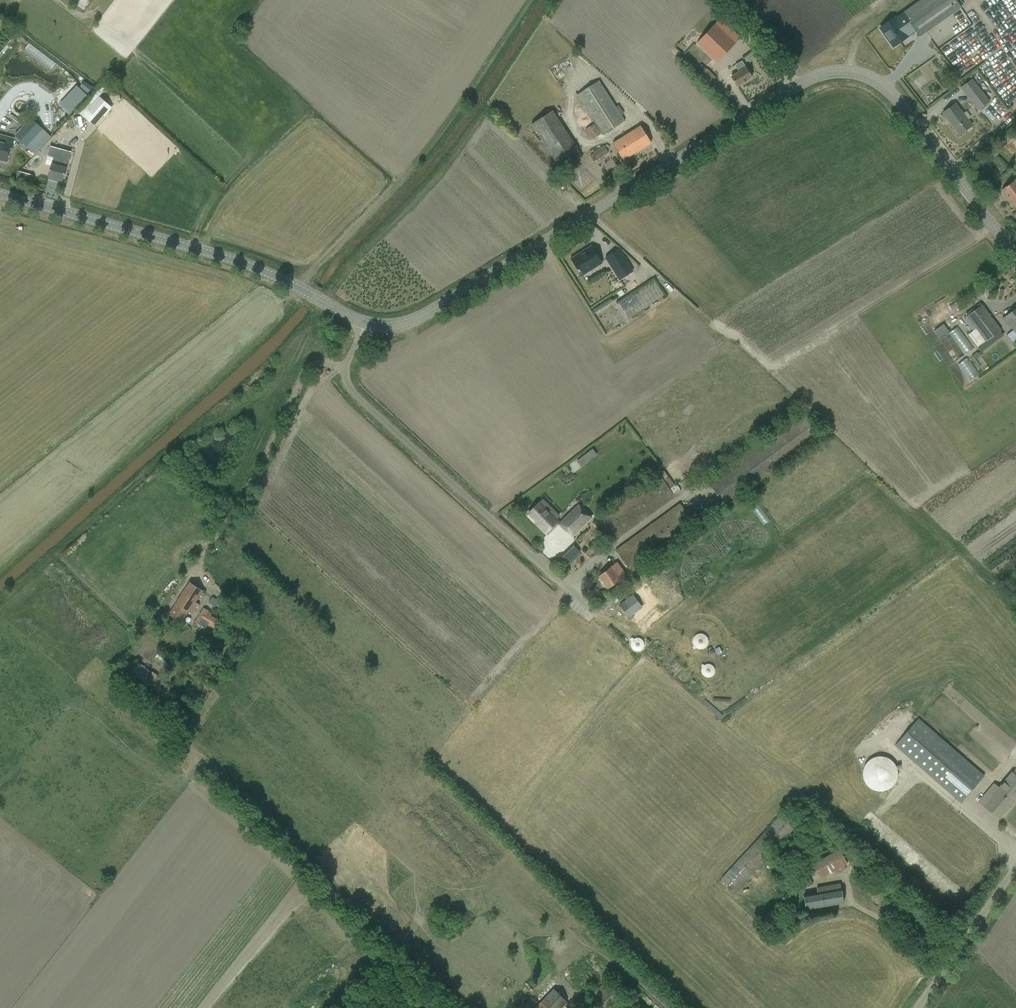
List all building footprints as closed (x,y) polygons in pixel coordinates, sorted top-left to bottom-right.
[(879,30),(884,37),(885,37),(893,48),(908,38),(907,36),(915,30),(919,36),(960,7),(955,0),(921,0),(879,30)] [(741,38),(720,18),(696,43),(716,62),(741,38)] [(751,77),(746,69),(742,61),(735,65),(739,71),(730,76),(737,86),(751,77)] [(716,79),(706,69),(698,77),(708,87),(716,79)] [(977,110),(989,101),(972,79),(960,88),(977,110)] [(624,121),(621,116),(624,114),(618,105),(615,106),(599,80),(577,95),(602,135),(624,121)] [(84,81),(80,87),(87,93),(92,87),(84,81)] [(104,117),(112,107),(99,96),(82,116),(94,127),(103,116),(104,117)] [(967,120),(963,114),(955,104),(943,113),(959,135),(971,126),(967,120)] [(531,124),(556,162),(561,171),(582,157),(552,111),(531,124)] [(26,146),(33,139),(42,129),(30,118),(15,135),(26,146)] [(600,134),(593,123),(585,129),(591,139),(600,134)] [(612,143),(617,152),(623,160),(651,143),(645,134),(640,126),(633,131),(633,130),(631,131),(612,143)] [(7,162),(12,142),(0,139),(0,160),(7,162)] [(593,153),(590,155),(593,162),(608,152),(603,144),(592,151),(593,153)] [(70,152),(50,147),(47,156),(53,157),(48,176),(49,176),(48,178),(56,181),(57,178),(63,180),(67,162),(68,162),(70,152)] [(1009,184),(1001,190),(1015,209),(1015,179),(1009,184)] [(572,260),(577,269),(577,270),(579,272),(579,271),(582,276),(602,263),(596,255),(591,246),(583,251),(584,253),(572,260)] [(605,258),(610,266),(619,280),(633,271),(624,258),(619,249),(605,258)] [(732,294),(741,286),(734,279),(725,287),(732,294)] [(633,318),(669,298),(659,280),(624,300),(633,318)] [(594,313),(612,301),(610,298),(592,310),(594,313)] [(968,334),(978,348),(1001,330),(981,305),(966,316),(976,329),(968,334)] [(1010,313),(1002,319),(1007,326),(1009,324),(1015,334),(1015,308),(1010,313)] [(943,324),(933,331),(936,334),(945,327),(943,324)] [(919,336),(926,342),(931,337),(924,331),(919,336)] [(964,350),(953,358),(966,375),(976,367),(964,350)] [(592,449),(586,453),(590,459),(596,455),(592,449)] [(557,522),(546,509),(549,506),(543,499),(539,503),(538,502),(528,513),(536,522),(535,523),(545,533),(557,522)] [(566,531),(566,530),(572,535),(591,516),(579,503),(559,524),(566,531)] [(572,537),(560,550),(565,555),(577,543),(572,537)] [(670,544),(666,548),(669,553),(674,549),(670,544)] [(598,576),(607,589),(620,579),(611,566),(598,576)] [(169,614),(177,620),(180,622),(187,611),(192,615),(199,604),(195,601),(202,591),(189,583),(169,614)] [(633,595),(620,604),(627,614),(640,604),(633,595)] [(209,602),(218,609),(222,604),(212,597),(209,602)] [(203,608),(195,621),(201,625),(203,622),(215,629),(220,621),(210,615),(212,613),(203,608)] [(170,703),(178,691),(138,662),(131,671),(145,681),(143,682),(170,703)] [(919,717),(895,746),(960,804),(985,776),(919,717)] [(862,772),(862,774),(862,775),(862,777),(863,780),(864,782),(864,783),(865,784),(867,787),(870,789),(872,790),(874,791),(875,791),(877,792),(878,792),(881,792),(883,792),(886,791),(888,790),(889,789),(890,789),(893,787),(895,784),(895,783),(896,782),(897,780),(897,779),(898,777),(898,775),(898,772),(898,771),(897,769),(897,768),(896,766),(895,764),(893,761),(890,759),(889,758),(888,758),(886,757),(885,757),(883,756),(881,756),(878,756),(877,756),(874,757),(872,758),(870,759),(867,761),(865,764),(864,766),(863,768),(863,769),(862,771),(862,772)] [(991,813),(998,819),(1015,798),(1015,777),(1011,773),(999,788),(993,784),(978,802),(991,813)] [(796,825),(782,812),(721,878),(735,891),(796,825)] [(820,878),(821,878),(847,864),(839,849),(812,863),(820,878)] [(798,878),(802,888),(812,884),(808,874),(798,878)] [(803,896),(804,899),(806,909),(832,905),(843,903),(840,884),(827,886),(817,888),(818,893),(803,896)] [(442,927),(449,920),(453,916),(446,909),(442,914),(435,921),(442,927)] [(790,915),(775,928),(778,932),(793,918),(790,915)] [(608,979),(589,997),(600,1007),(606,1007),(622,993),(608,979)] [(566,1002),(553,989),(535,1007),(560,1007),(566,1002)]
